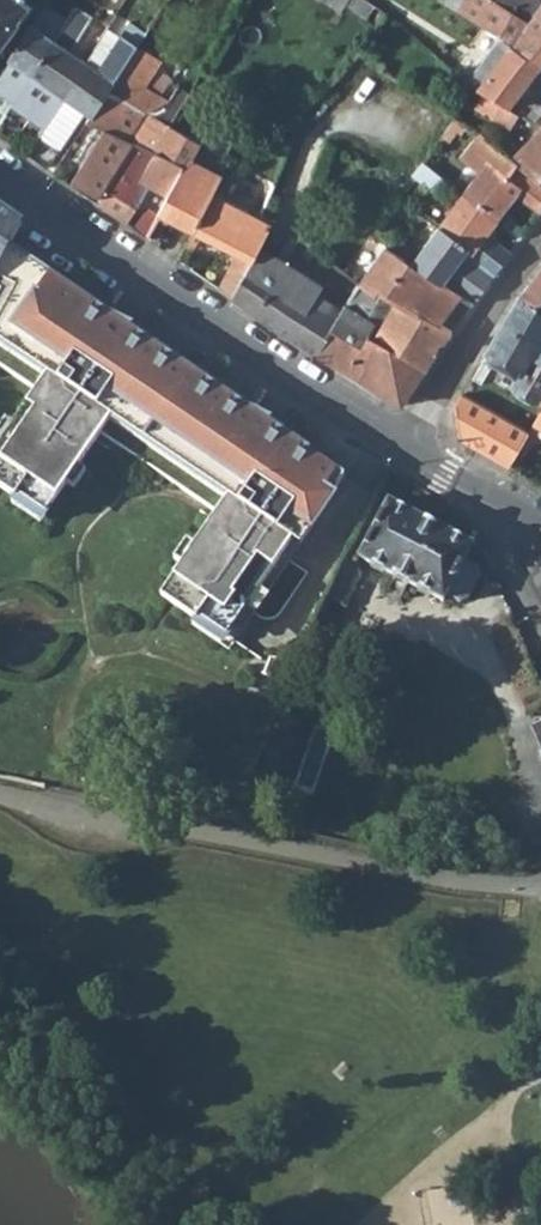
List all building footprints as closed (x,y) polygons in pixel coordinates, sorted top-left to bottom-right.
[(33,4),(27,0),(0,0),(0,50),(33,4)] [(340,12),(347,0),(321,0),(340,12)] [(480,25),(495,1),(493,0),(465,0),(458,12),(480,25)] [(510,11),(529,23),(540,5),(540,1),(539,0),(517,0),(510,11)] [(480,25),(513,45),(511,48),(538,70),(540,66),(540,5),(529,23),(510,11),(495,1),(480,25)] [(0,69),(0,106),(7,95),(13,99),(24,82),(30,74),(52,41),(65,20),(57,14),(42,5),(0,69)] [(128,22),(112,47),(127,56),(134,46),(144,32),(128,22)] [(52,41),(30,74),(63,97),(86,64),(52,41)] [(90,115),(52,170),(97,201),(135,143),(153,151),(168,125),(189,91),(181,85),(170,104),(139,84),(155,60),(134,46),(127,56),(90,115)] [(63,97),(33,140),(54,154),(84,112),(90,115),(127,56),(112,47),(97,71),(86,64),(63,97)] [(511,48),(478,91),(483,95),(508,111),(538,70),(511,48)] [(375,62),(372,68),(381,71),(383,66),(375,62)] [(0,119),(0,133),(3,135),(13,143),(44,96),(24,82),(13,99),(6,110),(0,119)] [(508,111),(483,95),(475,109),(509,130),(518,118),(508,111)] [(456,119),(450,127),(456,131),(462,123),(456,119)] [(168,125),(153,151),(184,167),(169,194),(167,193),(157,211),(193,230),(212,195),(221,177),(189,159),(199,142),(168,125)] [(513,160),(514,161),(540,183),(540,130),(513,160)] [(463,194),(498,222),(516,195),(539,214),(540,212),(540,183),(514,161),(513,160),(479,134),(460,157),(479,172),(463,194)] [(135,143),(97,201),(125,221),(138,203),(133,200),(144,181),(167,193),(169,194),(184,167),(153,151),(135,143)] [(463,194),(437,228),(493,273),(509,252),(487,235),(498,222),(463,194)] [(212,195),(193,230),(228,249),(247,213),(212,195)] [(0,206),(0,263),(8,248),(22,221),(0,206)] [(400,252),(398,255),(459,294),(461,292),(473,301),(493,273),(437,228),(412,260),(400,252)] [(361,277),(357,280),(376,294),(379,291),(386,295),(388,293),(398,300),(436,324),(459,294),(398,255),(400,252),(386,242),(361,277)] [(261,246),(234,298),(280,329),(294,338),(401,405),(426,368),(375,335),(398,300),(388,293),(386,295),(379,291),(376,294),(357,280),(357,283),(336,317),(326,312),(334,300),(318,290),(322,283),(261,246)] [(8,248),(0,263),(0,290),(2,291),(0,295),(0,365),(35,389),(0,440),(0,487),(13,496),(15,493),(42,512),(97,431),(213,510),(157,593),(191,617),(193,614),(228,638),(300,532),(309,537),(340,490),(339,489),(347,477),(8,248)] [(221,286),(234,293),(246,267),(234,261),(221,286)] [(523,295),(540,312),(540,271),(536,276),(523,295)] [(488,352),(497,356),(521,372),(513,386),(539,403),(540,399),(540,359),(533,354),(540,341),(540,312),(523,295),(520,299),(488,352)] [(398,300),(375,335),(426,368),(450,332),(436,324),(398,300)] [(540,341),(533,354),(540,359),(540,341)] [(490,408),(463,394),(457,405),(460,440),(506,465),(512,457),(528,432),(529,430),(490,408)] [(528,432),(535,437),(540,429),(540,413),(529,430),(528,432)] [(389,502),(361,558),(445,602),(448,597),(460,603),(469,599),(481,576),(479,570),(465,563),(473,545),(389,502)] [(540,593),(540,554),(538,553),(528,565),(540,593)] [(295,664),(295,663),(273,655),(266,674),(288,682),(295,664)]
